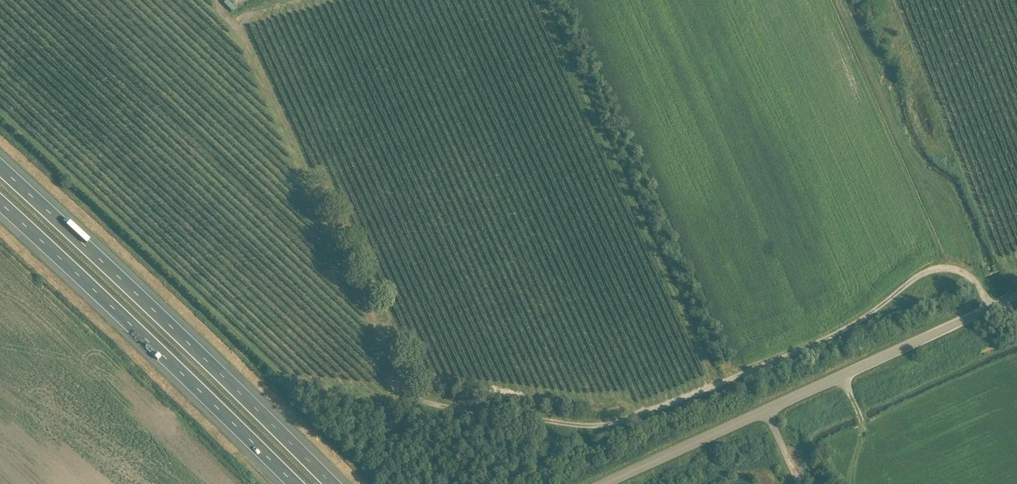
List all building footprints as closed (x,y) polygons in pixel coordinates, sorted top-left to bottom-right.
[(224,1),(229,11),(233,9),(228,0),(226,0),(224,1)]
